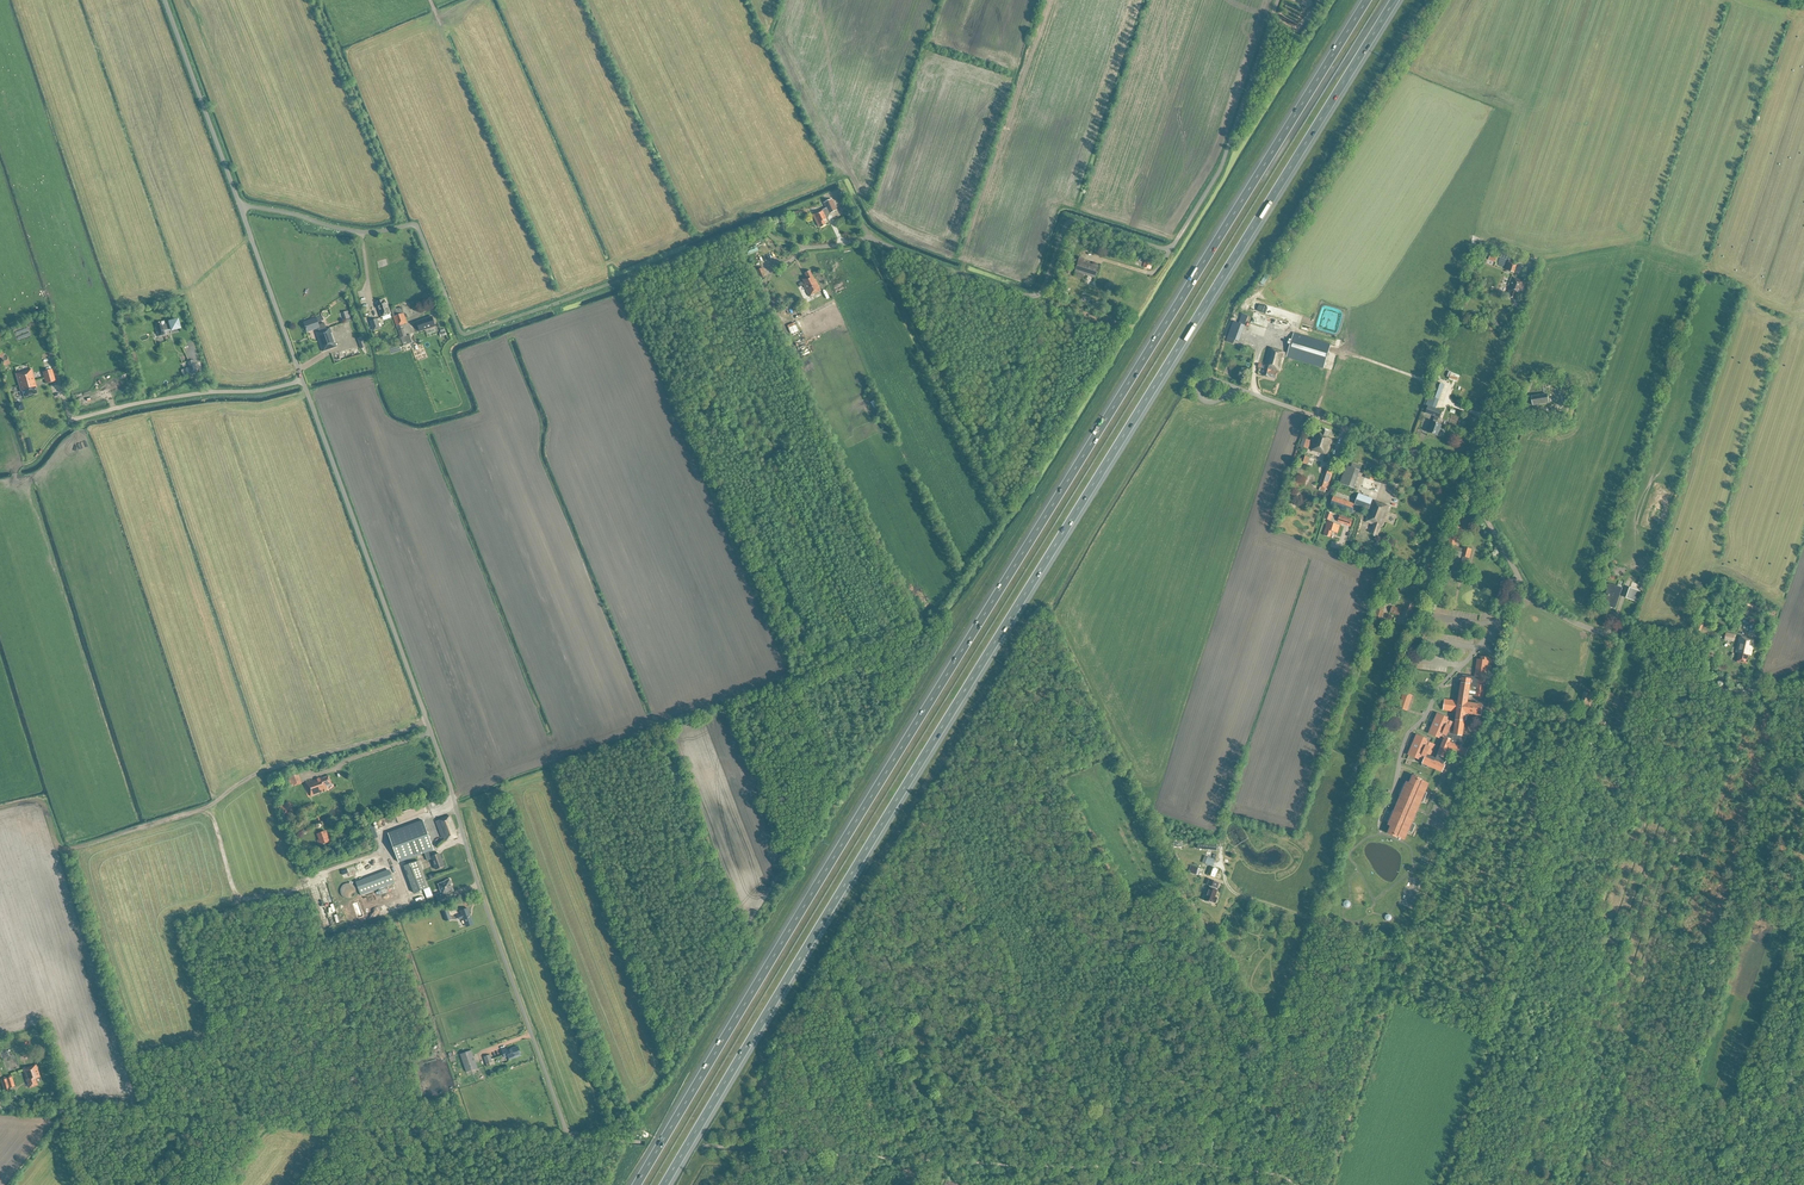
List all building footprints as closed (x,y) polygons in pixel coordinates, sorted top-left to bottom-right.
[(1323,0),(1316,0),(1313,9),(1319,12),(1323,0)] [(837,209),(832,199),(824,202),(829,213),(837,209)] [(827,218),(823,209),(813,214),(818,226),(820,225),(821,227),(826,224),(824,220),(827,218)] [(757,245),(747,249),(749,254),(759,251),(757,245)] [(1496,262),(1498,257),(1491,254),(1489,260),(1496,262)] [(1516,265),(1518,258),(1511,255),(1505,269),(1514,273),(1517,265),(1516,265)] [(1095,278),(1098,267),(1088,264),(1087,264),(1083,263),(1084,259),(1080,257),(1075,271),(1095,278)] [(1150,269),(1153,260),(1146,258),(1143,267),(1150,269)] [(760,279),(765,276),(761,268),(756,271),(760,279)] [(803,285),(809,297),(820,291),(815,279),(814,280),(809,271),(804,274),(806,278),(802,280),(804,285),(803,285)] [(1526,283),(1517,279),(1514,278),(1513,279),(1509,290),(1512,291),(1509,297),(1514,299),(1515,296),(1519,297),(1521,293),(1522,293),(1526,283)] [(391,315),(386,301),(383,302),(383,301),(378,302),(378,304),(377,304),(382,318),(391,315)] [(403,329),(402,325),(408,323),(405,313),(404,314),(402,308),(391,311),(393,317),(396,327),(403,346),(412,343),(409,335),(407,336),(404,329),(403,329)] [(346,322),(352,320),(349,310),(343,312),(346,322)] [(1239,342),(1245,326),(1249,316),(1235,311),(1232,321),(1233,322),(1228,338),(1226,342),(1233,345),(1235,340),(1239,342)] [(791,315),(784,317),(787,325),(794,323),(791,315)] [(328,328),(327,329),(324,323),(319,325),(318,323),(324,321),(323,317),(316,319),(316,318),(304,323),(307,332),(316,329),(317,332),(316,333),(323,350),(327,349),(328,350),(337,346),(332,334),(331,335),(328,328)] [(417,322),(420,331),(435,326),(432,317),(417,322)] [(380,329),(377,319),(370,322),(373,331),(380,329)] [(160,322),(156,323),(156,325),(155,326),(156,330),(158,336),(166,334),(165,331),(169,330),(170,332),(180,329),(177,320),(167,323),(167,324),(164,325),(163,321),(160,322)] [(1264,373),(1263,375),(1269,377),(1275,379),(1277,372),(1271,371),(1271,370),(1280,372),(1284,356),(1286,356),(1286,357),(1323,367),(1330,345),(1294,335),(1288,354),(1285,353),(1270,349),(1265,366),(1259,365),(1258,367),(1261,368),(1261,367),(1264,368),(1264,369),(1263,372),(1264,373)] [(382,341),(375,343),(377,349),(384,347),(382,341)] [(35,381),(31,369),(16,374),(19,386),(35,381)] [(53,375),(52,370),(43,372),(44,378),(53,375)] [(1449,379),(1457,382),(1459,376),(1451,373),(1449,379)] [(55,381),(53,375),(44,378),(46,384),(55,381)] [(36,387),(35,381),(19,386),(21,391),(22,391),(24,397),(37,393),(35,387),(36,387)] [(1436,385),(1430,399),(1438,402),(1443,387),(1436,385)] [(1547,394),(1531,397),(1532,402),(1532,406),(1549,403),(1547,394)] [(23,408),(21,401),(14,403),(16,410),(23,408)] [(1439,418),(1440,418),(1443,411),(1428,406),(1425,413),(1435,416),(1433,422),(1432,422),(1428,433),(1437,436),(1441,425),(1437,424),(1439,418)] [(879,421),(884,418),(879,407),(875,409),(874,409),(879,421)] [(1329,431),(1323,429),(1322,432),(1318,431),(1311,450),(1326,455),(1331,439),(1327,438),(1329,431)] [(1299,462),(1306,464),(1306,463),(1307,464),(1309,458),(1308,458),(1309,456),(1301,454),(1299,462)] [(1353,488),(1360,470),(1346,465),(1340,483),(1353,488)] [(1327,490),(1334,468),(1327,466),(1320,488),(1327,490)] [(1368,509),(1372,500),(1358,495),(1355,504),(1334,496),(1331,505),(1356,514),(1359,506),(1368,509)] [(1389,506),(1373,500),(1365,522),(1373,525),(1370,533),(1377,535),(1381,525),(1382,526),(1389,506)] [(1331,521),(1333,514),(1327,512),(1325,519),(1331,521)] [(1351,526),(1353,520),(1340,516),(1338,522),(1351,526)] [(1338,533),(1340,526),(1328,522),(1327,527),(1324,536),(1331,538),(1333,532),(1338,533)] [(1460,527),(1453,526),(1447,548),(1454,550),(1460,527)] [(1472,549),(1464,547),(1463,550),(1458,549),(1456,555),(1462,556),(1463,557),(1463,560),(1468,561),(1472,549)] [(1615,608),(1622,589),(1621,591),(1616,590),(1617,587),(1616,587),(1610,585),(1607,591),(1612,593),(1611,596),(1609,596),(1610,595),(1608,595),(1606,595),(1604,603),(1610,605),(1610,607),(1610,606),(1615,608)] [(1639,592),(1630,589),(1627,598),(1636,601),(1639,592)] [(1382,611),(1385,603),(1379,601),(1374,618),(1381,620),(1384,612),(1382,611)] [(1413,604),(1408,603),(1407,608),(1404,608),(1403,611),(1400,610),(1401,609),(1392,607),(1390,613),(1399,616),(1400,612),(1402,613),(1401,618),(1409,620),(1414,606),(1413,606),(1413,604)] [(1735,635),(1726,633),(1725,640),(1733,642),(1735,635)] [(1751,656),(1754,640),(1740,636),(1736,653),(1738,653),(1736,662),(1747,664),(1749,655),(1751,656)] [(1467,736),(1469,726),(1470,718),(1474,719),(1474,721),(1480,722),(1483,705),(1469,703),(1467,702),(1468,695),(1484,698),(1490,658),(1482,657),(1481,660),(1478,659),(1475,677),(1475,678),(1471,677),(1471,676),(1463,675),(1463,678),(1462,678),(1461,679),(1460,680),(1459,680),(1458,681),(1458,683),(1458,684),(1458,685),(1459,686),(1459,687),(1460,688),(1461,688),(1459,702),(1445,700),(1444,709),(1458,711),(1456,722),(1455,728),(1451,727),(1453,722),(1447,720),(1448,718),(1438,713),(1434,722),(1436,723),(1435,725),(1433,725),(1429,733),(1440,738),(1441,735),(1445,737),(1436,758),(1433,756),(1430,756),(1435,745),(1427,741),(1427,739),(1417,735),(1413,743),(1415,744),(1414,747),(1412,746),(1408,754),(1419,759),(1420,757),(1424,759),(1422,763),(1423,763),(1422,765),(1425,766),(1426,767),(1427,768),(1428,766),(1442,772),(1443,772),(1446,765),(1446,764),(1445,765),(1444,764),(1446,761),(1448,762),(1450,760),(1448,759),(1448,755),(1450,753),(1451,750),(1465,756),(1466,756),(1469,749),(1468,748),(1469,746),(1467,745),(1464,745),(1467,736)] [(1404,692),(1399,708),(1408,711),(1413,695),(1404,692)] [(1589,707),(1593,695),(1584,692),(1579,707),(1586,709),(1587,706),(1589,707)] [(1605,725),(1606,723),(1601,721),(1602,715),(1600,715),(1598,723),(1605,725)] [(298,773),(290,776),(294,786),(302,784),(298,773)] [(1419,807),(1421,802),(1423,803),(1428,792),(1425,791),(1429,783),(1421,780),(1421,779),(1413,775),(1409,783),(1407,782),(1406,784),(1404,783),(1399,795),(1401,795),(1394,810),(1393,810),(1388,821),(1390,822),(1388,824),(1391,825),(1388,833),(1396,837),(1397,836),(1405,839),(1408,831),(1412,833),(1416,824),(1412,822),(1419,807)] [(326,786),(332,784),(329,776),(322,779),(322,777),(306,783),(311,796),(328,790),(326,786)] [(291,801),(280,804),(283,815),(293,812),(291,801)] [(311,803),(303,806),(305,813),(314,810),(311,803)] [(450,816),(436,821),(442,838),(444,838),(445,842),(458,837),(450,816)] [(444,866),(440,854),(434,856),(431,850),(433,849),(423,821),(389,834),(400,862),(424,852),(428,861),(432,859),(436,869),(444,866)] [(374,823),(370,824),(374,838),(378,837),(374,823)] [(330,842),(326,831),(317,834),(319,840),(317,840),(319,846),(330,842)] [(1202,862),(1212,866),(1215,859),(1204,856),(1202,862)] [(429,888),(419,861),(404,866),(414,893),(429,888)] [(1197,875),(1200,868),(1190,865),(1188,872),(1190,872),(1189,873),(1197,875)] [(1214,877),(1218,869),(1209,867),(1206,875),(1214,877)] [(362,896),(395,883),(390,871),(357,884),(362,896)] [(452,884),(450,879),(445,881),(446,881),(438,884),(441,892),(436,894),(439,902),(446,899),(444,895),(454,891),(451,884),(452,884)] [(1217,890),(1219,884),(1210,879),(1207,885),(1210,886),(1209,887),(1206,896),(1207,896),(1206,900),(1210,901),(1215,903),(1217,898),(1212,896),(1213,894),(1215,894),(1216,890),(1213,889),(1213,888),(1217,890)] [(350,883),(348,883),(346,883),(343,885),(342,886),(341,889),(340,891),(341,894),(342,896),(344,898),(346,899),(348,899),(351,898),(353,897),(355,895),(356,893),(356,891),(356,888),(355,886),(353,884),(350,883)] [(326,906),(318,908),(321,916),(323,915),(324,917),(328,916),(329,919),(327,920),(327,922),(325,922),(325,926),(331,924),(326,906)] [(459,919),(463,918),(466,927),(474,924),(468,908),(461,911),(462,914),(458,916),(459,919)] [(446,921),(452,919),(448,909),(442,911),(446,921)] [(509,1059),(521,1055),(518,1046),(507,1050),(506,1049),(502,1050),(504,1057),(508,1056),(509,1059)] [(467,1072),(478,1068),(471,1050),(460,1054),(467,1072)] [(486,1064),(493,1061),(491,1055),(483,1057),(486,1064)] [(35,1079),(40,1077),(36,1065),(22,1069),(26,1081),(27,1081),(29,1088),(37,1085),(35,1079)] [(12,1077),(6,1079),(4,1077),(1,1080),(5,1092),(10,1091),(9,1088),(15,1086),(12,1077)]
